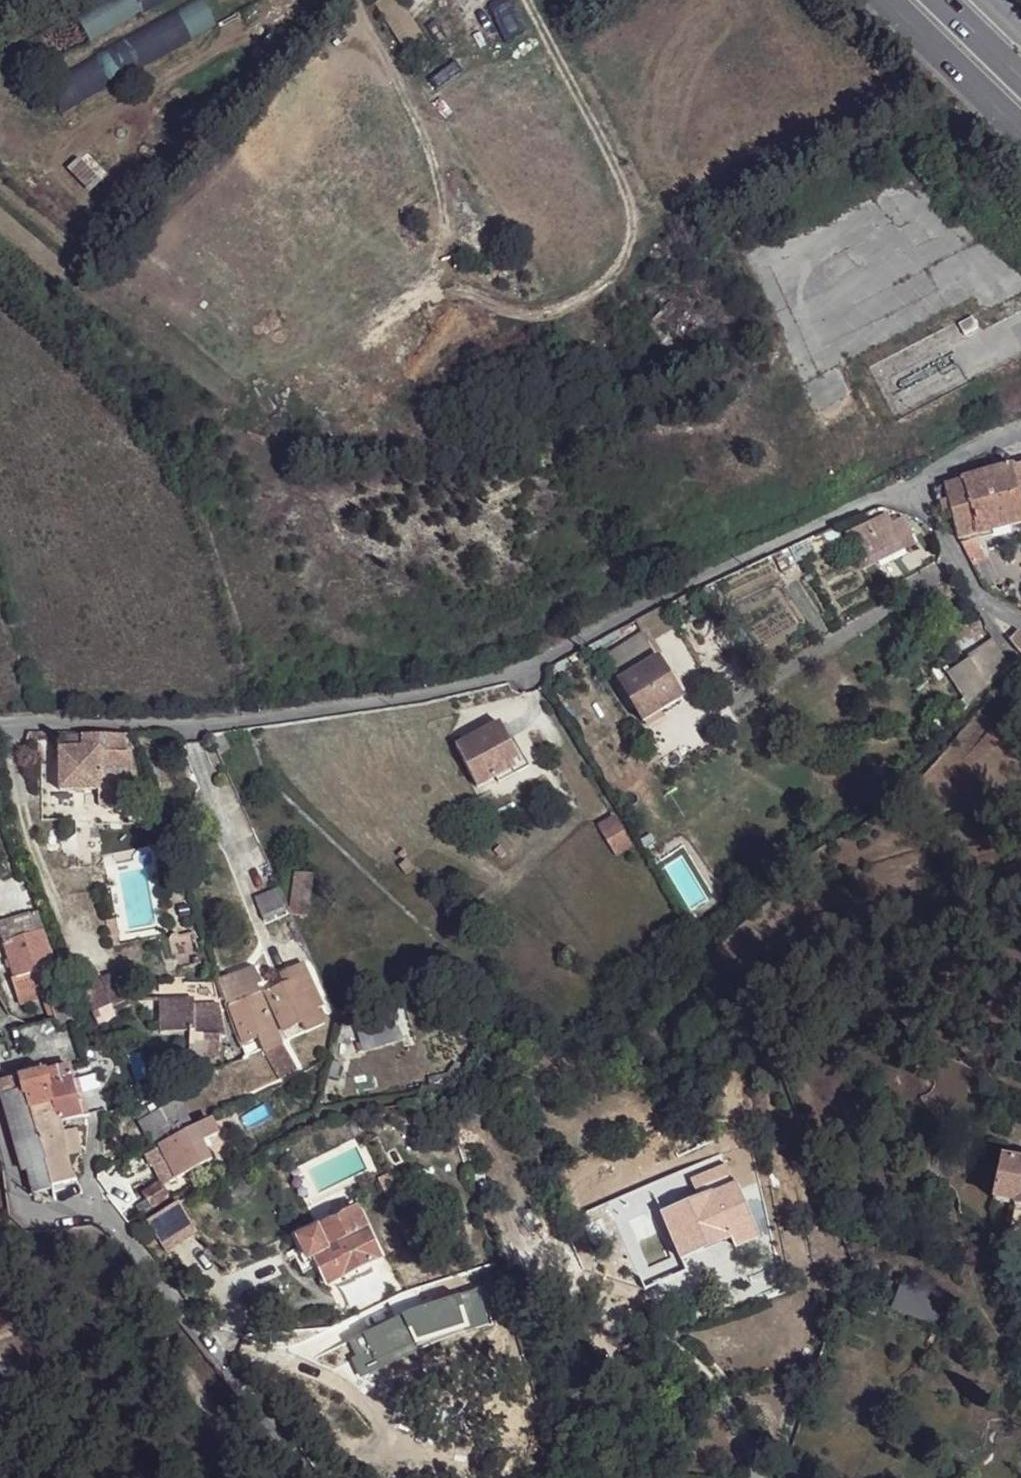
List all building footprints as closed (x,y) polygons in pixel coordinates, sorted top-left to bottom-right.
[(93,39),(141,9),(136,0),(112,0),(81,20),(93,39)] [(60,106),(218,29),(204,1),(46,77),(60,106)] [(411,13),(392,21),(403,49),(422,42),(411,13)] [(990,476),(1005,530),(1020,525),(1020,508),(1017,492),(1020,491),(1020,468),(990,476)] [(1005,530),(990,476),(932,491),(935,505),(946,502),(957,541),(968,539),(1005,530)] [(847,540),(863,572),(915,546),(912,537),(919,534),(910,517),(891,526),(888,519),(847,540)] [(957,541),(963,556),(972,551),(968,539),(957,541)] [(790,548),(774,554),(782,570),(797,562),(790,548)] [(963,556),(968,567),(978,563),(972,551),(963,556)] [(1015,633),(1007,641),(1020,656),(1020,637),(1015,633)] [(644,718),(683,696),(669,670),(651,639),(612,662),(644,718)] [(985,684),(1003,671),(987,650),(969,662),(985,684)] [(512,738),(502,719),(457,742),(477,782),(496,773),(513,763),(522,759),(512,738)] [(125,732),(63,732),(61,786),(127,789),(129,754),(124,754),(125,732)] [(517,769),(513,763),(496,773),(499,779),(517,769)] [(619,814),(603,824),(618,851),(635,842),(619,814)] [(400,868),(406,877),(413,869),(407,862),(400,868)] [(288,913),(295,927),(307,914),(311,871),(295,869),(288,913)] [(263,918),(285,908),(277,889),(254,899),(263,918)] [(40,928),(0,940),(0,941),(11,974),(8,975),(14,993),(41,985),(52,1016),(56,1027),(70,1022),(60,988),(42,935),(40,928)] [(326,1024),(301,965),(279,975),(283,986),(264,994),(280,1031),(299,1021),(304,1034),(326,1024)] [(103,1012),(91,985),(77,990),(89,1018),(103,1012)] [(261,1052),(279,1045),(259,995),(230,1006),(249,1056),(261,1052)] [(359,1054),(402,1041),(398,1029),(392,1031),(386,1011),(354,1021),(360,1045),(358,1046),(359,1054)] [(193,1039),(229,1044),(219,1016),(192,1013),(195,1022),(188,1027),(189,1032),(193,1033),(193,1039)] [(27,1023),(9,1028),(13,1047),(58,1034),(56,1027),(52,1016),(27,1023)] [(163,1035),(193,1039),(193,1033),(189,1032),(188,1027),(164,1024),(163,1035)] [(914,1034),(902,1035),(901,1036),(900,1041),(902,1047),(908,1050),(910,1050),(916,1047),(918,1042),(916,1036),(914,1034)] [(293,1072),(279,1045),(261,1052),(277,1081),(293,1072)] [(450,1086),(466,1070),(458,1062),(444,1076),(425,1080),(427,1091),(450,1086)] [(23,1089),(28,1108),(52,1100),(48,1081),(71,1075),(67,1063),(0,1081),(0,1095),(23,1089)] [(52,1100),(28,1108),(37,1137),(61,1131),(59,1118),(82,1110),(71,1075),(48,1081),(52,1100)] [(33,1194),(51,1190),(50,1187),(44,1160),(37,1137),(28,1108),(23,1089),(0,1095),(0,1101),(21,1172),(27,1170),(33,1194)] [(171,1139),(190,1129),(177,1102),(157,1111),(171,1139)] [(161,1143),(171,1139),(157,1111),(138,1121),(145,1134),(149,1132),(151,1136),(156,1134),(161,1143)] [(217,1137),(208,1120),(193,1127),(201,1144),(217,1137)] [(201,1144),(193,1127),(190,1129),(171,1139),(161,1143),(157,1146),(165,1161),(175,1179),(210,1161),(201,1144)] [(61,1131),(37,1137),(44,1160),(66,1154),(61,1131)] [(165,1161),(157,1146),(141,1153),(149,1169),(153,1166),(165,1161)] [(66,1154),(44,1160),(50,1187),(75,1181),(69,1166),(66,1154)] [(175,1179),(165,1161),(153,1166),(163,1186),(175,1179)] [(992,1200),(1013,1204),(1013,1206),(1020,1208),(1020,1164),(999,1161),(992,1200)] [(152,1210),(169,1200),(161,1184),(143,1194),(152,1210)] [(713,1196),(663,1218),(674,1243),(679,1258),(729,1236),(713,1196)] [(325,1208),(328,1218),(357,1208),(353,1198),(325,1208)] [(178,1203),(146,1223),(165,1253),(196,1234),(178,1203)] [(315,1261),(325,1285),(378,1259),(356,1210),(320,1227),(298,1238),(309,1263),(315,1261)] [(674,1243),(663,1218),(653,1222),(663,1247),(668,1245),(674,1243)] [(318,1224),(296,1234),(298,1238),(320,1227),(318,1224)] [(309,1263),(320,1287),(325,1285),(315,1261),(309,1263)] [(937,1316),(946,1292),(909,1277),(900,1302),(937,1316)]
